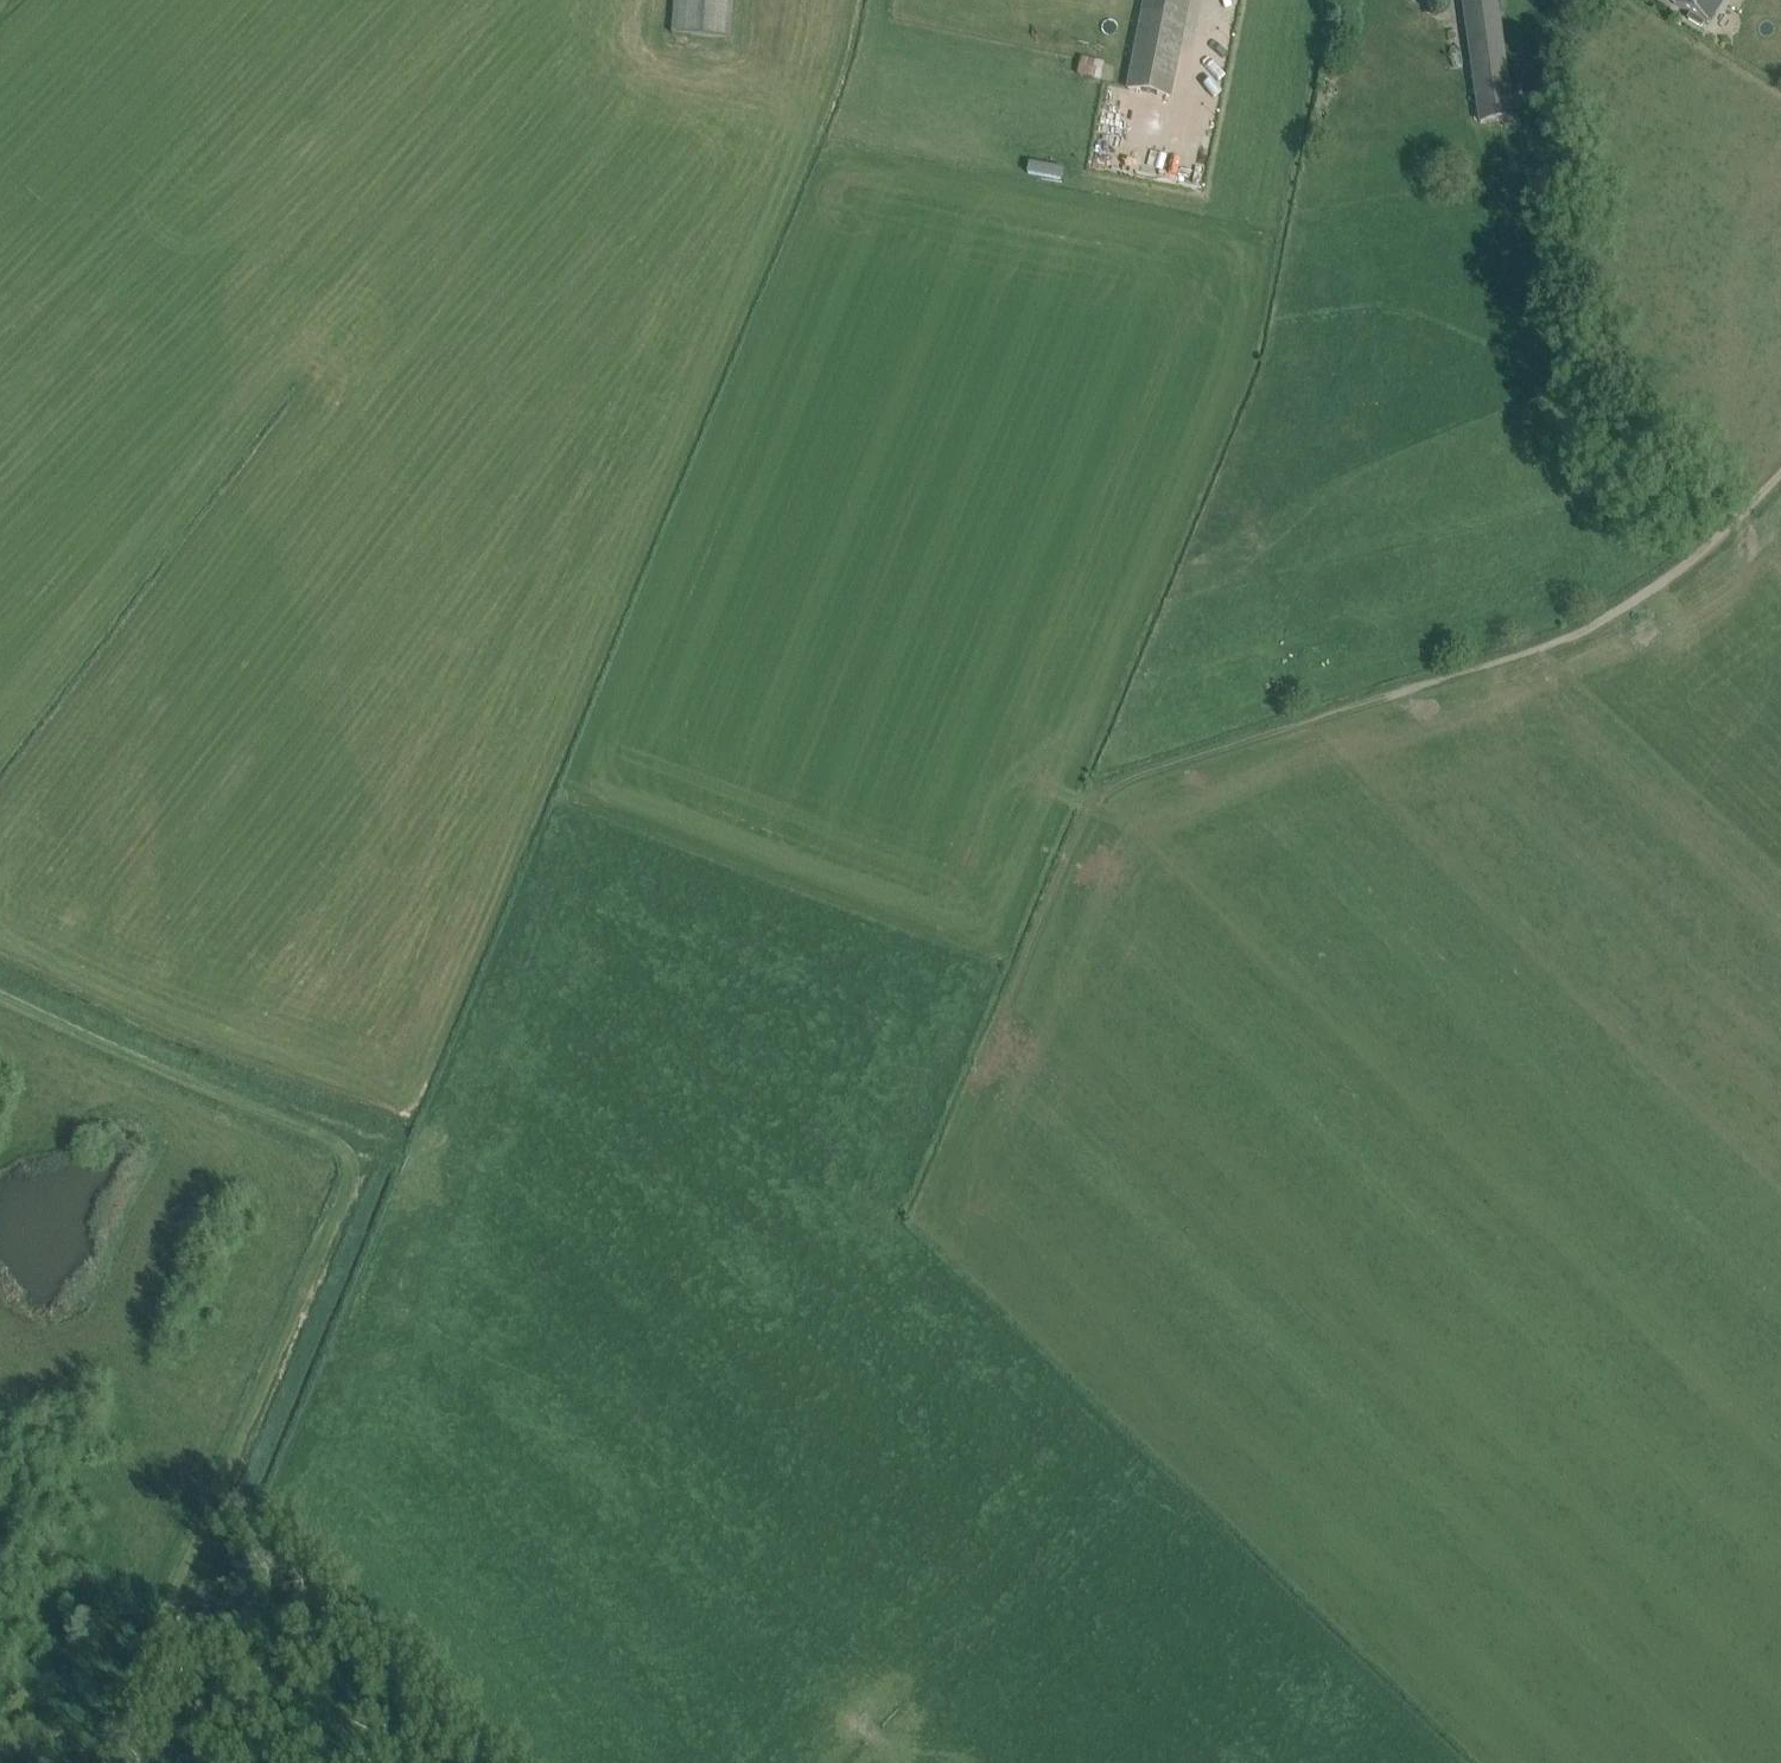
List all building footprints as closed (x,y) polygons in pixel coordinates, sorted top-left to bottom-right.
[(673,33),(729,38),(732,0),(675,0),(673,33)] [(1191,0),(1143,0),(1126,89),(1171,97),(1191,0)] [(1512,118),(1497,0),(1477,0),(1463,2),(1480,123),(1512,118)] [(1674,4),(1691,14),(1688,19),(1702,27),(1705,22),(1709,25),(1724,0),(1676,0),(1674,4)] [(1098,78),(1103,61),(1085,56),(1080,73),(1098,78)]
